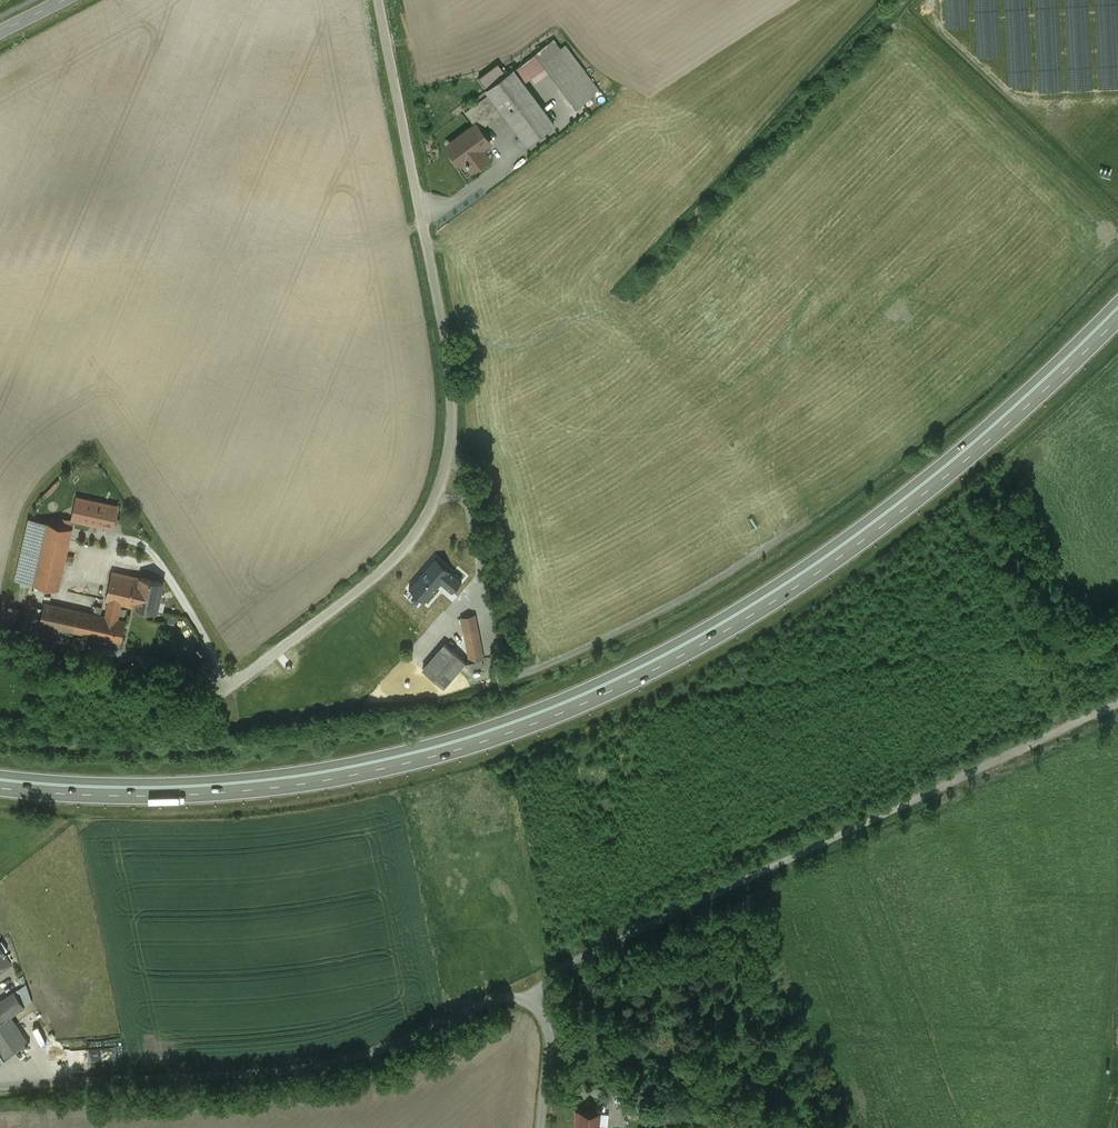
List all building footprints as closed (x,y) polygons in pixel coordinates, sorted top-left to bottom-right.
[(535,53),(536,53),(538,52),(551,69),(579,106),(594,94),(593,93),(560,49),(553,39),(535,53)] [(566,44),(560,49),(593,93),(599,89),(566,44)] [(536,53),(523,63),(532,75),(539,70),(543,76),(551,69),(538,52),(536,53)] [(498,63),(479,78),(487,89),(489,93),(495,101),(520,135),(527,144),(554,124),(523,82),(514,70),(513,69),(506,74),(498,63)] [(523,63),(514,70),(523,82),(532,75),(523,63)] [(495,101),(489,93),(465,111),(475,124),(477,127),(499,111),(493,102),(495,101)] [(475,124),(449,143),(458,155),(456,158),(461,164),(465,162),(472,170),(489,158),(482,149),(490,143),(486,138),(487,137),(480,128),(479,129),(477,127),(475,124)] [(527,144),(520,135),(516,140),(521,146),(527,144)] [(109,497),(80,491),(73,519),(112,527),(116,507),(107,505),(109,497)] [(72,528),(41,521),(27,582),(58,589),(72,528)] [(451,570),(436,557),(409,587),(425,601),(426,599),(431,603),(446,586),(457,595),(467,584),(450,571),(451,570)] [(106,617),(44,603),(40,623),(122,641),(126,621),(117,619),(121,603),(135,606),(141,578),(112,572),(106,600),(110,601),(106,617)] [(141,578),(135,606),(135,607),(156,612),(163,582),(141,577),(141,578)] [(475,614),(461,617),(463,631),(459,632),(464,656),(469,655),(470,661),(483,658),(475,614)] [(465,660),(445,643),(423,669),(443,686),(465,660)] [(0,964),(3,967),(11,961),(4,953),(5,952),(4,951),(8,949),(2,940),(0,941),(0,964)] [(0,1001),(0,1022),(25,1006),(15,991),(0,1001)] [(14,1050),(0,1029),(0,1060),(14,1050)] [(639,1098),(627,1097),(625,1110),(638,1111),(639,1098)] [(580,1110),(580,1111),(577,1110),(576,1120),(579,1121),(578,1127),(598,1127),(598,1123),(599,1123),(600,1112),(580,1110)]
